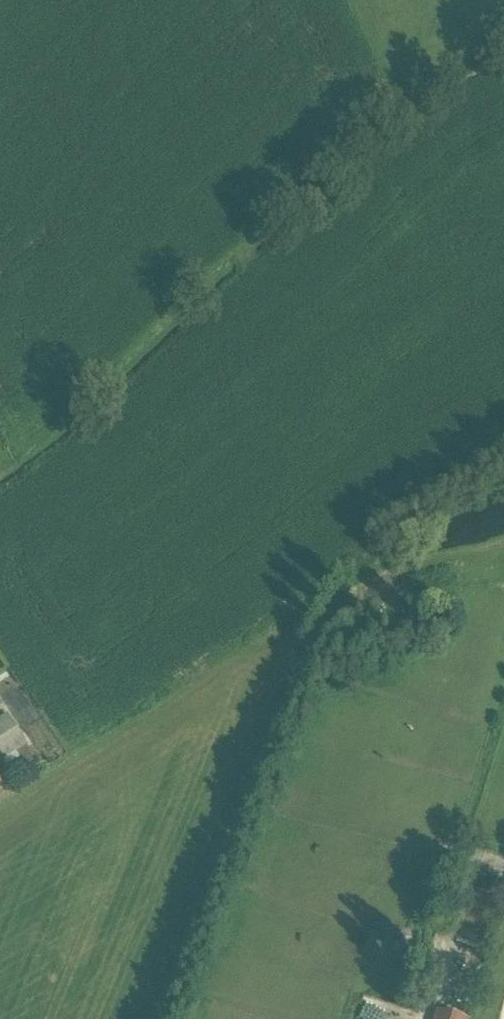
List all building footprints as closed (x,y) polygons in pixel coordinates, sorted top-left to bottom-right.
[(16,753),(27,746),(28,745),(8,714),(0,719),(0,763),(16,753)]
